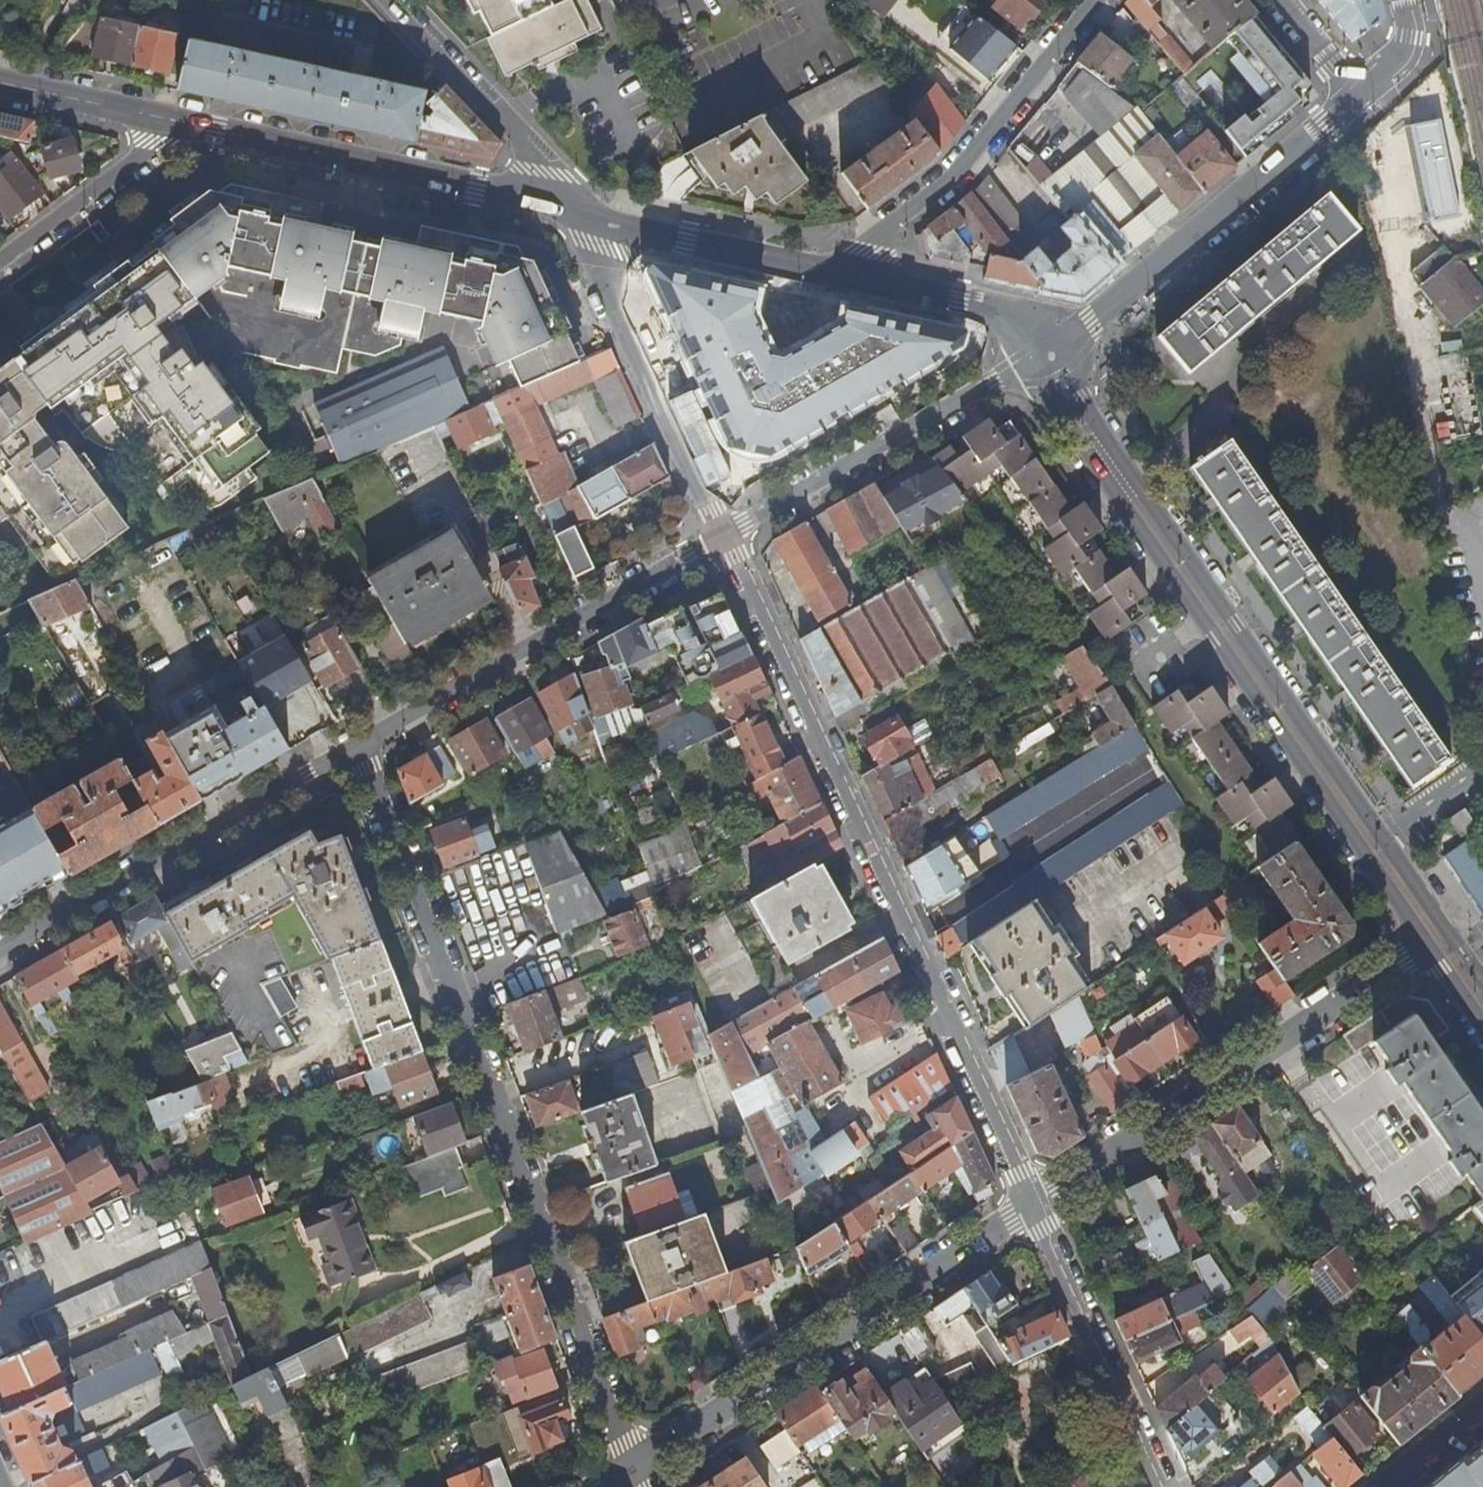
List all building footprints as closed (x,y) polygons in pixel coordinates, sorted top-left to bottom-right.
[(489,35),(550,5),(548,0),(465,0),(472,15),(478,12),(489,35)] [(600,27),(586,0),(563,0),(551,6),(550,5),(489,35),(490,37),(487,39),(505,76),(530,63),(532,66),(538,63),(536,60),(600,27)] [(600,27),(601,27),(587,0),(586,0),(600,27)] [(881,16),(894,0),(860,0),(881,16)] [(1044,3),(1039,0),(998,0),(993,6),(1020,27),(1030,15),(1033,18),(1044,3)] [(1146,0),(1127,0),(1124,4),(1147,31),(1162,19),(1152,8),(1146,0)] [(1254,16),(1241,0),(1173,0),(1176,3),(1180,0),(1183,3),(1179,7),(1214,50),(1226,39),(1254,16)] [(1320,1),(1354,42),(1384,19),(1379,0),(1321,0),(1320,1)] [(29,18),(16,9),(1,34),(14,43),(29,18)] [(998,67),(1015,46),(977,15),(949,48),(988,80),(998,67)] [(1254,16),(1226,39),(1273,96),(1227,134),(1245,157),(1292,119),(1286,112),(1292,107),(1295,105),(1300,103),(1302,101),(1305,98),(1307,94),(1308,92),(1309,88),(1309,85),(1309,81),(1254,16)] [(91,56),(130,64),(139,26),(99,18),(91,56)] [(139,26),(130,64),(168,73),(177,34),(139,26)] [(1152,37),(1148,32),(1144,35),(1148,40),(1152,37)] [(1130,59),(1099,35),(1088,48),(1077,62),(1108,87),(1130,59)] [(187,41),(176,90),(199,95),(249,106),(368,132),(412,141),(418,115),(419,107),(423,93),(187,41)] [(790,131),(885,82),(868,60),(849,70),(774,109),(790,131)] [(1108,87),(1077,62),(1056,88),(1099,138),(1135,108),(1108,87)] [(963,124),(965,123),(935,84),(934,86),(924,78),(909,95),(918,103),(910,114),(913,118),(939,153),(963,124)] [(418,115),(412,141),(450,150),(490,158),(500,142),(444,84),(425,103),(432,111),(428,117),(418,115)] [(1142,113),(1135,108),(1099,138),(1041,187),(1040,187),(1069,220),(1074,216),(1115,264),(1116,263),(1158,230),(1205,191),(1178,158),(1142,113)] [(820,172),(790,131),(774,109),(686,154),(682,156),(686,162),(690,169),(700,184),(779,202),(820,172)] [(33,120),(23,118),(0,113),(0,136),(28,142),(33,120)] [(935,159),(939,153),(913,118),(840,172),(867,208),(908,178),(935,159)] [(79,168),(68,128),(53,125),(56,138),(39,144),(17,159),(34,181),(49,171),(51,176),(79,168)] [(1205,191),(1235,166),(1208,133),(1178,158),(1205,191)] [(6,217),(41,191),(34,181),(17,159),(6,167),(3,163),(0,165),(0,209),(6,217)] [(1026,236),(981,179),(970,193),(1007,241),(1010,245),(1011,247),(1026,236)] [(174,222),(152,238),(153,240),(185,283),(233,349),(274,358),(273,362),(300,368),(300,364),(336,372),(342,347),(374,355),(398,344),(402,327),(406,309),(415,311),(417,305),(422,307),(480,319),(478,326),(487,345),(496,363),(507,358),(520,386),(578,361),(557,315),(532,259),(523,257),(517,244),(420,222),(415,246),(318,224),(323,201),(230,180),(217,190),(209,188),(189,203),(192,208),(174,222)] [(1007,241),(970,193),(960,201),(953,208),(962,221),(951,230),(970,253),(968,262),(987,266),(990,254),(1003,244),(1007,241)] [(1327,195),(1328,197),(1293,226),(1293,225),(1280,235),(1280,237),(1161,337),(1160,335),(1159,337),(1189,373),(1190,372),(1189,370),(1356,230),(1358,231),(1359,230),(1329,193),(1327,195)] [(171,217),(174,222),(192,208),(189,203),(171,217)] [(962,221),(953,208),(940,218),(924,229),(930,254),(968,262),(970,253),(951,230),(962,221)] [(1074,216),(1069,220),(1061,225),(1062,226),(1020,258),(1022,262),(1041,287),(1081,295),(1099,280),(1117,265),(1116,263),(1115,264),(1074,216)] [(930,254),(924,229),(921,232),(925,252),(930,254)] [(27,350),(17,357),(51,402),(58,411),(66,406),(77,422),(78,421),(89,437),(91,435),(97,441),(104,446),(110,450),(114,451),(116,452),(123,453),(129,452),(136,451),(160,484),(156,488),(163,498),(189,480),(210,509),(223,503),(235,494),(258,478),(249,466),(269,452),(202,360),(193,366),(188,358),(196,352),(192,344),(187,333),(182,324),(177,327),(172,318),(168,307),(164,298),(185,283),(153,240),(95,284),(99,289),(45,329),(49,334),(27,350)] [(1041,287),(1022,262),(990,254),(987,266),(985,275),(1013,281),(1041,287)] [(1456,256),(1418,286),(1453,330),(1482,305),(1482,290),(1456,256)] [(653,265),(647,272),(716,440),(728,447),(772,457),(954,353),(965,346),(967,331),(847,305),(846,325),(786,357),(772,354),(758,309),(763,288),(653,265)] [(20,340),(27,350),(49,334),(45,329),(99,289),(95,284),(20,340)] [(418,330),(422,307),(417,305),(415,311),(406,309),(402,327),(418,330)] [(327,434),(340,465),(434,423),(469,408),(456,377),(443,346),(314,403),(327,434)] [(641,415),(609,347),(578,361),(520,386),(492,398),(503,423),(577,584),(595,573),(573,526),(596,517),(655,484),(665,506),(668,507),(680,501),(653,441),(610,466),(609,467),(605,469),(597,474),(577,485),(562,452),(556,454),(533,405),(594,379),(615,426),(641,415)] [(104,533),(108,540),(128,525),(121,515),(129,509),(114,489),(86,452),(79,457),(56,427),(47,434),(36,419),(39,410),(51,402),(17,357),(17,356),(3,366),(0,368),(0,398),(92,521),(98,527),(104,533)] [(21,533),(50,573),(76,563),(108,540),(104,533),(98,527),(92,521),(0,398),(0,506),(21,533)] [(492,428),(503,423),(492,398),(488,400),(481,403),(492,428)] [(493,430),(492,428),(481,403),(469,408),(434,423),(439,435),(450,430),(457,446),(493,430)] [(1103,528),(1084,502),(1073,510),(1055,485),(1037,458),(1021,435),(1008,443),(991,420),(965,438),(973,449),(960,458),(952,446),(934,459),(963,492),(1001,466),(1009,478),(1012,476),(1056,541),(1044,549),(1062,576),(1074,567),(1101,606),(1089,614),(1107,640),(1133,622),(1128,616),(1124,610),(1148,593),(1129,567),(1117,575),(1113,568),(1104,555),(1099,549),(1088,557),(1079,545),(1103,528)] [(1452,758),(1451,759),(1232,443),(1233,442),(1232,440),(1191,467),(1193,469),(1195,467),(1224,510),(1255,554),(1289,604),(1322,651),(1353,697),(1383,740),(1414,784),(1412,786),(1413,788),(1453,760),(1452,758)] [(594,469),(597,474),(605,469),(602,464),(594,469)] [(884,497),(900,526),(959,491),(939,467),(884,497)] [(265,498),(283,529),(308,515),(320,537),(338,526),(311,478),(265,498)] [(876,482),(828,510),(853,553),(900,526),(884,497),(876,482)] [(14,537),(21,533),(0,506),(0,535),(14,537)] [(805,523),(772,542),(798,586),(830,567),(805,523)] [(368,577),(394,623),(405,641),(489,594),(485,587),(488,585),(485,580),(482,581),(452,529),(368,577)] [(522,616),(540,606),(529,579),(534,577),(524,555),(523,555),(516,542),(493,552),(522,616)] [(930,566),(800,642),(812,667),(819,683),(836,719),(860,704),(868,717),(888,704),(979,651),(930,566)] [(830,567),(798,586),(819,622),(851,603),(830,567)] [(44,625),(90,605),(75,578),(59,585),(29,598),(36,611),(39,615),(44,625)] [(641,616),(612,633),(619,650),(626,668),(663,653),(673,654),(688,685),(709,675),(713,673),(752,654),(741,631),(740,631),(735,621),(721,590),(690,604),(688,605),(692,614),(687,616),(681,605),(644,622),(641,616)] [(406,661),(413,656),(405,641),(394,623),(375,634),(389,658),(406,661)] [(324,684),(360,664),(338,625),(303,646),(324,684)] [(231,650),(243,644),(236,631),(224,638),(231,650)] [(619,650),(612,633),(600,640),(609,667),(575,680),(593,727),(596,736),(609,730),(604,713),(625,705),(627,710),(632,708),(622,681),(629,678),(626,668),(619,650)] [(273,679),(301,662),(288,639),(259,655),(258,655),(253,658),(245,643),(243,644),(231,650),(263,705),(278,730),(297,719),(287,702),(279,690),(273,679)] [(1113,684),(1083,645),(1063,657),(1082,688),(1057,703),(1064,714),(1088,699),(1097,694),(1113,684)] [(764,680),(752,654),(713,673),(709,675),(732,725),(759,713),(775,705),(764,680)] [(593,727),(575,680),(573,674),(538,694),(558,730),(569,723),(576,736),(593,727)] [(269,761),(289,749),(263,705),(257,708),(250,695),(239,700),(247,714),(224,726),(200,683),(168,701),(180,722),(171,727),(162,732),(200,799),(209,794),(225,785),(269,761)] [(1080,758),(1135,722),(1113,684),(1097,694),(1113,721),(1092,735),(1095,740),(1076,752),(1080,758)] [(1230,713),(1211,685),(1187,702),(1179,690),(1154,708),(1172,733),(1184,725),(1229,790),(1216,799),(1235,825),(1247,816),(1274,856),(1295,842),(1299,839),(1287,822),(1281,813),(1293,804),(1275,777),(1250,794),(1242,781),(1253,773),(1245,761),(1236,748),(1226,734),(1218,722),(1230,713)] [(284,687),(279,690),(287,702),(291,700),(284,687)] [(668,694),(641,707),(647,723),(676,710),(668,694)] [(549,734),(528,699),(494,719),(514,754),(532,744),(541,759),(552,753),(543,737),(549,734)] [(876,757),(882,766),(894,758),(913,747),(912,745),(904,732),(888,704),(868,717),(860,721),(869,735),(862,739),(874,758),(876,757)] [(759,713),(732,725),(720,731),(705,738),(712,752),(728,744),(725,738),(735,733),(752,769),(757,766),(763,775),(783,763),(778,754),(779,754),(759,713)] [(660,759),(705,738),(720,731),(717,724),(712,727),(710,722),(695,718),(652,739),(660,759)] [(485,720),(451,740),(470,776),(505,755),(485,720)] [(923,720),(904,732),(912,745),(931,734),(923,720)] [(181,810),(200,799),(162,732),(156,721),(141,729),(165,774),(157,779),(152,769),(132,780),(137,789),(156,824),(181,810)] [(1001,839),(1149,745),(1135,722),(1080,758),(1079,758),(983,818),(987,825),(991,822),(1001,839)] [(438,747),(396,771),(408,805),(443,785),(441,782),(455,774),(438,747)] [(873,799),(885,823),(912,806),(936,792),(917,754),(899,766),(894,758),(882,766),(863,777),(873,799)] [(808,776),(799,755),(783,763),(763,775),(759,777),(781,823),(820,801),(808,776)] [(954,766),(960,777),(979,765),(973,755),(954,766)] [(116,847),(156,824),(137,789),(126,796),(134,809),(128,812),(114,787),(131,778),(119,757),(32,807),(44,827),(61,818),(75,843),(58,853),(66,866),(70,873),(116,847)] [(959,778),(967,791),(983,782),(985,785),(1001,775),(991,758),(979,765),(960,777),(959,778)] [(912,806),(922,823),(969,794),(967,791),(959,778),(936,792),(912,806)] [(937,937),(947,958),(968,945),(974,941),(1030,904),(1035,901),(1184,803),(1170,780),(1014,883),(1015,886),(955,925),(937,937)] [(812,863),(841,847),(832,827),(820,801),(781,823),(738,847),(762,891),(812,863)] [(892,838),(893,841),(922,823),(912,806),(885,823),(892,838)] [(5,901),(47,877),(66,866),(58,853),(44,827),(32,807),(0,825),(0,903),(5,901)] [(1477,826),(1466,809),(1452,819),(1463,835),(1477,826)] [(466,832),(462,821),(430,833),(443,867),(493,848),(485,825),(466,832)] [(921,901),(924,908),(978,874),(963,849),(948,858),(944,851),(970,834),(967,828),(905,867),(921,901)] [(524,843),(557,932),(605,913),(601,905),(558,830),(524,843)] [(197,897),(164,916),(168,922),(178,941),(191,962),(303,900),(328,959),(329,959),(379,940),(339,838),(318,847),(308,831),(197,897)] [(635,846),(652,894),(682,878),(666,835),(635,846)] [(1482,912),(1482,850),(1475,835),(1449,849),(1482,912)] [(1295,842),(1274,856),(1258,867),(1293,919),(1258,943),(1276,968),(1284,980),(1349,937),(1352,924),(1336,901),(1295,842)] [(785,992),(810,977),(802,962),(852,934),(812,863),(762,891),(736,905),(785,992)] [(1256,909),(1238,881),(1224,890),(1225,894),(1241,916),(1242,918),(1256,909)] [(1225,894),(1211,903),(1226,926),(1241,916),(1225,894)] [(650,896),(630,903),(632,908),(601,920),(617,957),(648,945),(639,923),(644,920),(640,910),(654,905),(650,896)] [(601,905),(605,913),(629,904),(625,896),(601,905)] [(164,916),(153,897),(140,904),(116,918),(130,943),(160,926),(168,922),(164,916)] [(1035,901),(1030,904),(1051,936),(1056,933),(1035,901)] [(1008,995),(1028,1025),(1052,1009),(1078,992),(1085,987),(1065,958),(1070,954),(1056,933),(1051,936),(1030,904),(974,941),(994,972),(989,976),(1003,998),(1008,995)] [(1157,940),(1159,946),(1169,939),(1184,962),(1222,936),(1204,908),(1157,940)] [(125,948),(110,921),(95,930),(60,950),(75,976),(125,948)] [(168,922),(160,926),(171,946),(178,941),(168,922)] [(808,1101),(842,1082),(807,1022),(886,977),(891,987),(903,980),(896,966),(882,937),(810,977),(785,992),(707,1035),(718,1060),(747,1131),(761,1163),(771,1189),(777,1203),(869,1143),(855,1121),(825,1140),(806,1109),(810,1106),(808,1101)] [(400,995),(379,940),(329,959),(350,1014),(371,1068),(420,1049),(400,995)] [(178,941),(171,946),(168,948),(181,970),(192,964),(191,962),(178,941)] [(974,941),(968,945),(989,976),(994,972),(974,941)] [(75,976),(60,950),(43,959),(14,976),(48,1035),(58,1030),(47,1011),(72,997),(78,1007),(84,1005),(95,1023),(100,1020),(75,976)] [(1090,984),(1070,954),(1065,958),(1085,987),(1090,984)] [(1294,996),(1284,980),(1276,968),(1257,981),(1275,1009),(1294,996)] [(264,983),(282,1014),(298,1004),(281,976),(264,983)] [(578,978),(506,1006),(523,1051),(527,1050),(554,1040),(561,1037),(551,1012),(585,999),(578,978)] [(688,989),(684,978),(659,987),(663,999),(688,989)] [(718,1060),(707,1035),(688,989),(663,999),(648,1004),(671,1062),(696,1053),(694,1048),(700,1046),(702,1052),(693,1061),(696,1070),(718,1060)] [(1095,1032),(1078,992),(1052,1009),(1064,1045),(1095,1032)] [(885,1002),(881,994),(849,1010),(864,1042),(903,1024),(891,999),(885,1002)] [(1003,998),(1023,1028),(1028,1025),(1008,995),(1003,998)] [(1446,1059),(1433,1040),(1450,1029),(1429,999),(1406,995),(1344,1035),(1355,1053),(1373,1041),(1391,1067),(1387,1070),(1396,1084),(1401,1081),(1454,1158),(1449,1162),(1459,1175),(1463,1172),(1469,1180),(1482,1199),(1482,1113),(1446,1059)] [(1166,997),(1134,1019),(1162,1061),(1194,1039),(1166,997)] [(0,1006),(0,1052),(11,1072),(31,1060),(0,1006)] [(1136,1101),(1143,1096),(1133,1081),(1156,1065),(1162,1061),(1134,1019),(1130,1013),(1110,1028),(1117,1037),(1106,1045),(1107,1047),(1103,1050),(1136,1101)] [(231,1033),(185,1051),(201,1081),(214,1076),(247,1063),(231,1033)] [(989,1050),(1000,1073),(1025,1061),(1016,1033),(989,1050)] [(1097,1052),(1102,1049),(1096,1034),(1079,1041),(1086,1056),(1097,1052)] [(421,1049),(420,1049),(371,1068),(336,1082),(340,1091),(387,1073),(399,1105),(436,1090),(421,1049)] [(646,1050),(598,1067),(611,1101),(630,1094),(658,1084),(646,1050)] [(1131,1104),(1136,1101),(1103,1050),(1098,1053),(1129,1101),(1131,1104)] [(914,1112),(952,1086),(936,1052),(869,1097),(890,1128),(895,1124),(910,1114),(914,1112)] [(1112,1111),(1129,1101),(1098,1053),(1082,1063),(1091,1076),(1090,1077),(1112,1111)] [(31,1060),(11,1072),(29,1103),(49,1091),(31,1060)] [(696,1070),(723,1140),(747,1131),(718,1060),(696,1070)] [(1000,1073),(1005,1085),(1029,1073),(1025,1061),(1000,1073)] [(1051,1157),(1083,1136),(1049,1064),(1029,1073),(1005,1085),(1037,1153),(1051,1157)] [(214,1076),(201,1081),(147,1102),(153,1117),(175,1108),(176,1111),(188,1106),(189,1107),(213,1098),(209,1087),(217,1084),(214,1076)] [(530,1110),(524,1112),(526,1115),(531,1130),(577,1113),(565,1079),(524,1095),(530,1110)] [(596,1156),(605,1182),(655,1164),(630,1094),(611,1101),(580,1112),(589,1138),(585,1140),(591,1157),(596,1156)] [(950,1147),(973,1131),(963,1110),(956,1095),(925,1116),(930,1124),(934,1122),(936,1126),(903,1148),(901,1155),(912,1172),(950,1147)] [(464,1141),(450,1102),(413,1116),(428,1155),(455,1145),(464,1141)] [(1272,1154),(1238,1106),(1212,1123),(1245,1172),(1272,1154)] [(919,1118),(914,1112),(910,1114),(914,1121),(919,1118)] [(41,1123),(0,1141),(0,1184),(25,1241),(91,1212),(85,1201),(66,1167),(41,1123)] [(1245,1172),(1212,1123),(1181,1143),(1174,1148),(1185,1163),(1202,1151),(1220,1177),(1218,1186),(1224,1194),(1219,1197),(1227,1208),(1231,1205),(1237,1213),(1262,1196),(1245,1172)] [(970,1192),(979,1205),(983,1203),(989,1199),(992,1183),(996,1181),(973,1131),(950,1147),(961,1165),(973,1189),(974,1190),(970,1192)] [(428,1155),(401,1165),(413,1198),(441,1186),(444,1196),(467,1187),(459,1166),(461,1165),(455,1145),(428,1155)] [(909,1174),(921,1192),(961,1165),(950,1147),(912,1172),(909,1174)] [(99,1149),(66,1167),(85,1201),(118,1182),(122,1188),(127,1197),(138,1192),(128,1174),(117,1181),(99,1149)] [(162,1181),(175,1175),(167,1154),(154,1160),(162,1181)] [(885,1188),(893,1183),(876,1155),(867,1161),(885,1188)] [(754,1196),(771,1189),(761,1163),(744,1169),(754,1196)] [(128,1174),(138,1192),(150,1187),(137,1164),(126,1170),(128,1174)] [(1169,1193),(1149,1164),(1137,1172),(1142,1181),(1124,1189),(1141,1225),(1161,1215),(1154,1200),(1169,1193)] [(880,1220),(884,1225),(890,1220),(887,1215),(921,1192),(909,1174),(909,1173),(893,1183),(885,1188),(866,1200),(880,1220)] [(665,1174),(626,1188),(642,1235),(683,1221),(698,1215),(688,1190),(673,1195),(665,1174)] [(264,1210),(251,1177),(212,1191),(225,1225),(264,1210)] [(118,1201),(127,1197),(122,1188),(113,1193),(118,1201)] [(1366,1205),(1359,1195),(1352,1200),(1359,1211),(1366,1205)] [(354,1222),(357,1220),(349,1199),(299,1218),(307,1239),(318,1235),(327,1261),(320,1264),(329,1286),(372,1270),(354,1222)] [(1482,1199),(1472,1207),(1482,1223),(1482,1199)] [(832,1222),(846,1242),(880,1220),(866,1200),(832,1222)] [(1338,1226),(1324,1205),(1313,1212),(1327,1233),(1338,1226)] [(629,1240),(652,1300),(697,1282),(721,1273),(698,1215),(683,1221),(642,1235),(629,1240)] [(1161,1215),(1141,1225),(1157,1260),(1178,1251),(1161,1215)] [(795,1246),(806,1274),(849,1246),(846,1242),(832,1222),(795,1246)] [(893,1235),(906,1253),(919,1245),(906,1227),(893,1235)] [(1201,1241),(1196,1233),(1190,1236),(1193,1244),(1201,1241)] [(1366,1278),(1332,1234),(1328,1237),(1336,1248),(1308,1270),(1334,1303),(1366,1278)] [(45,1251),(41,1240),(29,1245),(34,1256),(45,1251)] [(31,1316),(42,1342),(46,1340),(192,1275),(210,1267),(200,1241),(31,1316)] [(1204,1249),(1200,1244),(1193,1249),(1197,1254),(1204,1249)] [(1438,1283),(1441,1287),(1482,1340),(1482,1250),(1438,1283)] [(721,1273),(697,1282),(705,1302),(715,1298),(716,1299),(731,1294),(733,1300),(757,1291),(755,1285),(771,1279),(763,1257),(721,1273)] [(526,1349),(556,1337),(537,1285),(529,1264),(492,1278),(519,1351),(526,1349)] [(228,1313),(210,1267),(192,1275),(210,1322),(228,1313)] [(472,1284),(465,1271),(441,1282),(448,1296),(472,1284)] [(989,1271),(962,1288),(979,1313),(985,1308),(988,1313),(993,1310),(997,1316),(1016,1302),(1005,1286),(1001,1289),(989,1271)] [(1303,1287),(1290,1271),(1273,1286),(1285,1301),(1303,1287)] [(1142,1306),(1114,1319),(1125,1341),(1193,1310),(1234,1290),(1224,1276),(1180,1296),(1172,1293),(1157,1300),(1154,1294),(1140,1301),(1142,1306)] [(652,1300),(646,1302),(654,1320),(665,1316),(666,1319),(691,1310),(694,1316),(709,1310),(705,1302),(697,1282),(652,1300)] [(1273,1286),(1247,1309),(1252,1315),(1262,1327),(1288,1304),(1285,1301),(1273,1286)] [(1455,1390),(1478,1372),(1482,1368),(1482,1340),(1441,1287),(1428,1298),(1445,1319),(1457,1318),(1458,1320),(1428,1343),(1429,1331),(1408,1305),(1396,1315),(1421,1347),(1455,1390)] [(962,1288),(933,1307),(945,1325),(961,1315),(999,1369),(1013,1362),(999,1341),(989,1326),(979,1313),(962,1288)] [(428,1296),(425,1290),(339,1333),(347,1355),(348,1358),(432,1318),(423,1299),(428,1296)] [(646,1302),(603,1318),(616,1356),(637,1348),(636,1346),(645,1342),(639,1325),(654,1320),(646,1302)] [(1193,1310),(1125,1341),(1133,1360),(1134,1362),(1180,1341),(1177,1334),(1199,1324),(1193,1310)] [(80,1380),(149,1349),(153,1347),(160,1344),(186,1332),(172,1311),(69,1357),(80,1380)] [(252,1376),(228,1313),(210,1322),(186,1332),(160,1344),(175,1376),(183,1372),(176,1356),(214,1339),(232,1384),(252,1376)] [(999,1341),(1013,1362),(1058,1342),(1068,1338),(1061,1323),(1056,1313),(1020,1329),(1020,1331),(999,1341)] [(1252,1315),(1230,1330),(1240,1343),(1251,1335),(1261,1347),(1271,1338),(1262,1327),(1252,1315)] [(911,1322),(900,1330),(911,1346),(920,1358),(936,1348),(916,1318),(911,1322)] [(339,1333),(252,1376),(232,1384),(239,1400),(256,1393),(267,1416),(268,1415),(272,1421),(287,1414),(285,1408),(288,1406),(279,1388),(347,1355),(339,1333)] [(1280,1355),(1271,1338),(1261,1347),(1253,1354),(1264,1368),(1280,1355)] [(0,1361),(0,1387),(10,1411),(66,1386),(46,1340),(42,1342),(0,1361)] [(358,1383),(368,1408),(477,1367),(468,1342),(358,1383)] [(160,1344),(153,1347),(169,1379),(175,1376),(160,1344)] [(1356,1390),(1399,1444),(1431,1417),(1459,1395),(1455,1390),(1421,1347),(1395,1367),(1399,1372),(1390,1380),(1387,1376),(1375,1385),(1374,1384),(1366,1391),(1361,1386),(1356,1390)] [(10,1411),(1,1415),(14,1445),(31,1483),(76,1461),(68,1444),(86,1435),(76,1411),(160,1374),(149,1349),(80,1380),(66,1386),(10,1411)] [(528,1355),(526,1349),(519,1351),(491,1362),(498,1381),(503,1379),(511,1403),(556,1385),(543,1350),(528,1355)] [(1299,1392),(1280,1355),(1264,1368),(1248,1380),(1273,1413),(1299,1392)] [(970,1363),(934,1379),(943,1393),(950,1390),(979,1377),(970,1363)] [(1195,1374),(1155,1408),(1165,1429),(1207,1393),(1218,1384),(1226,1377),(1214,1364),(1198,1378),(1195,1374)] [(841,1383),(824,1394),(839,1417),(850,1434),(867,1422),(871,1429),(885,1419),(881,1412),(891,1406),(887,1399),(865,1369),(842,1385),(841,1383)] [(928,1371),(887,1399),(891,1406),(930,1464),(971,1436),(950,1403),(943,1393),(934,1379),(928,1371)] [(796,1398),(775,1412),(786,1429),(799,1449),(804,1446),(802,1442),(839,1417),(824,1394),(817,1385),(796,1398)] [(559,1401),(556,1391),(517,1406),(521,1416),(519,1417),(533,1451),(549,1445),(549,1443),(561,1438),(555,1422),(567,1417),(562,1400),(559,1401)] [(1207,1393),(1165,1429),(1186,1453),(1189,1457),(1221,1430),(1222,1431),(1238,1417),(1225,1402),(1209,1415),(1205,1409),(1214,1401),(1207,1393)] [(1209,1415),(1225,1402),(1220,1396),(1214,1401),(1205,1409),(1209,1415)] [(1306,1407),(1307,1408),(1320,1424),(1327,1417),(1313,1401),(1306,1407)] [(1323,1427),(1332,1438),(1349,1459),(1380,1433),(1354,1402),(1323,1427)] [(1307,1408),(1296,1416),(1322,1446),(1332,1438),(1323,1427),(1320,1424),(1307,1408)] [(176,1412),(145,1427),(150,1436),(161,1431),(165,1439),(158,1442),(162,1449),(168,1445),(173,1457),(193,1446),(183,1426),(176,1412)] [(183,1426),(193,1446),(205,1471),(232,1460),(209,1413),(183,1426)] [(799,1449),(786,1429),(760,1446),(775,1468),(801,1451),(800,1449),(799,1449)] [(1322,1446),(1315,1452),(1342,1486),(1345,1486),(1362,1474),(1349,1459),(1332,1438),(1322,1446)] [(1460,1459),(1482,1486),(1482,1441),(1460,1459)] [(152,1486),(155,1486),(187,1471),(193,1473),(194,1476),(205,1471),(193,1446),(173,1457),(144,1472),(152,1486)] [(31,1483),(33,1486),(115,1486),(116,1486),(110,1476),(93,1486),(87,1475),(109,1464),(101,1448),(76,1461),(31,1483)] [(1263,1484),(1284,1467),(1272,1452),(1251,1469),(1263,1484)] [(500,1457),(483,1464),(483,1466),(491,1486),(512,1486),(500,1457)] [(699,1486),(764,1486),(744,1457),(699,1486)] [(1460,1459),(1440,1476),(1425,1486),(1482,1486),(1460,1459)] [(1290,1472),(1302,1486),(1323,1486),(1315,1476),(1310,1480),(1298,1465),(1290,1472)] [(483,1466),(449,1479),(452,1486),(491,1486),(483,1466)] [(194,1476),(193,1473),(187,1471),(155,1486),(199,1486),(194,1476)] [(1290,1472),(1271,1486),(1302,1486),(1290,1472)] [(1082,1474),(1066,1486),(1091,1486),(1092,1486),(1082,1474)] [(817,1476),(801,1486),(825,1486),(817,1476)] [(1239,1486),(1251,1486),(1254,1484),(1250,1478),(1239,1486)]
